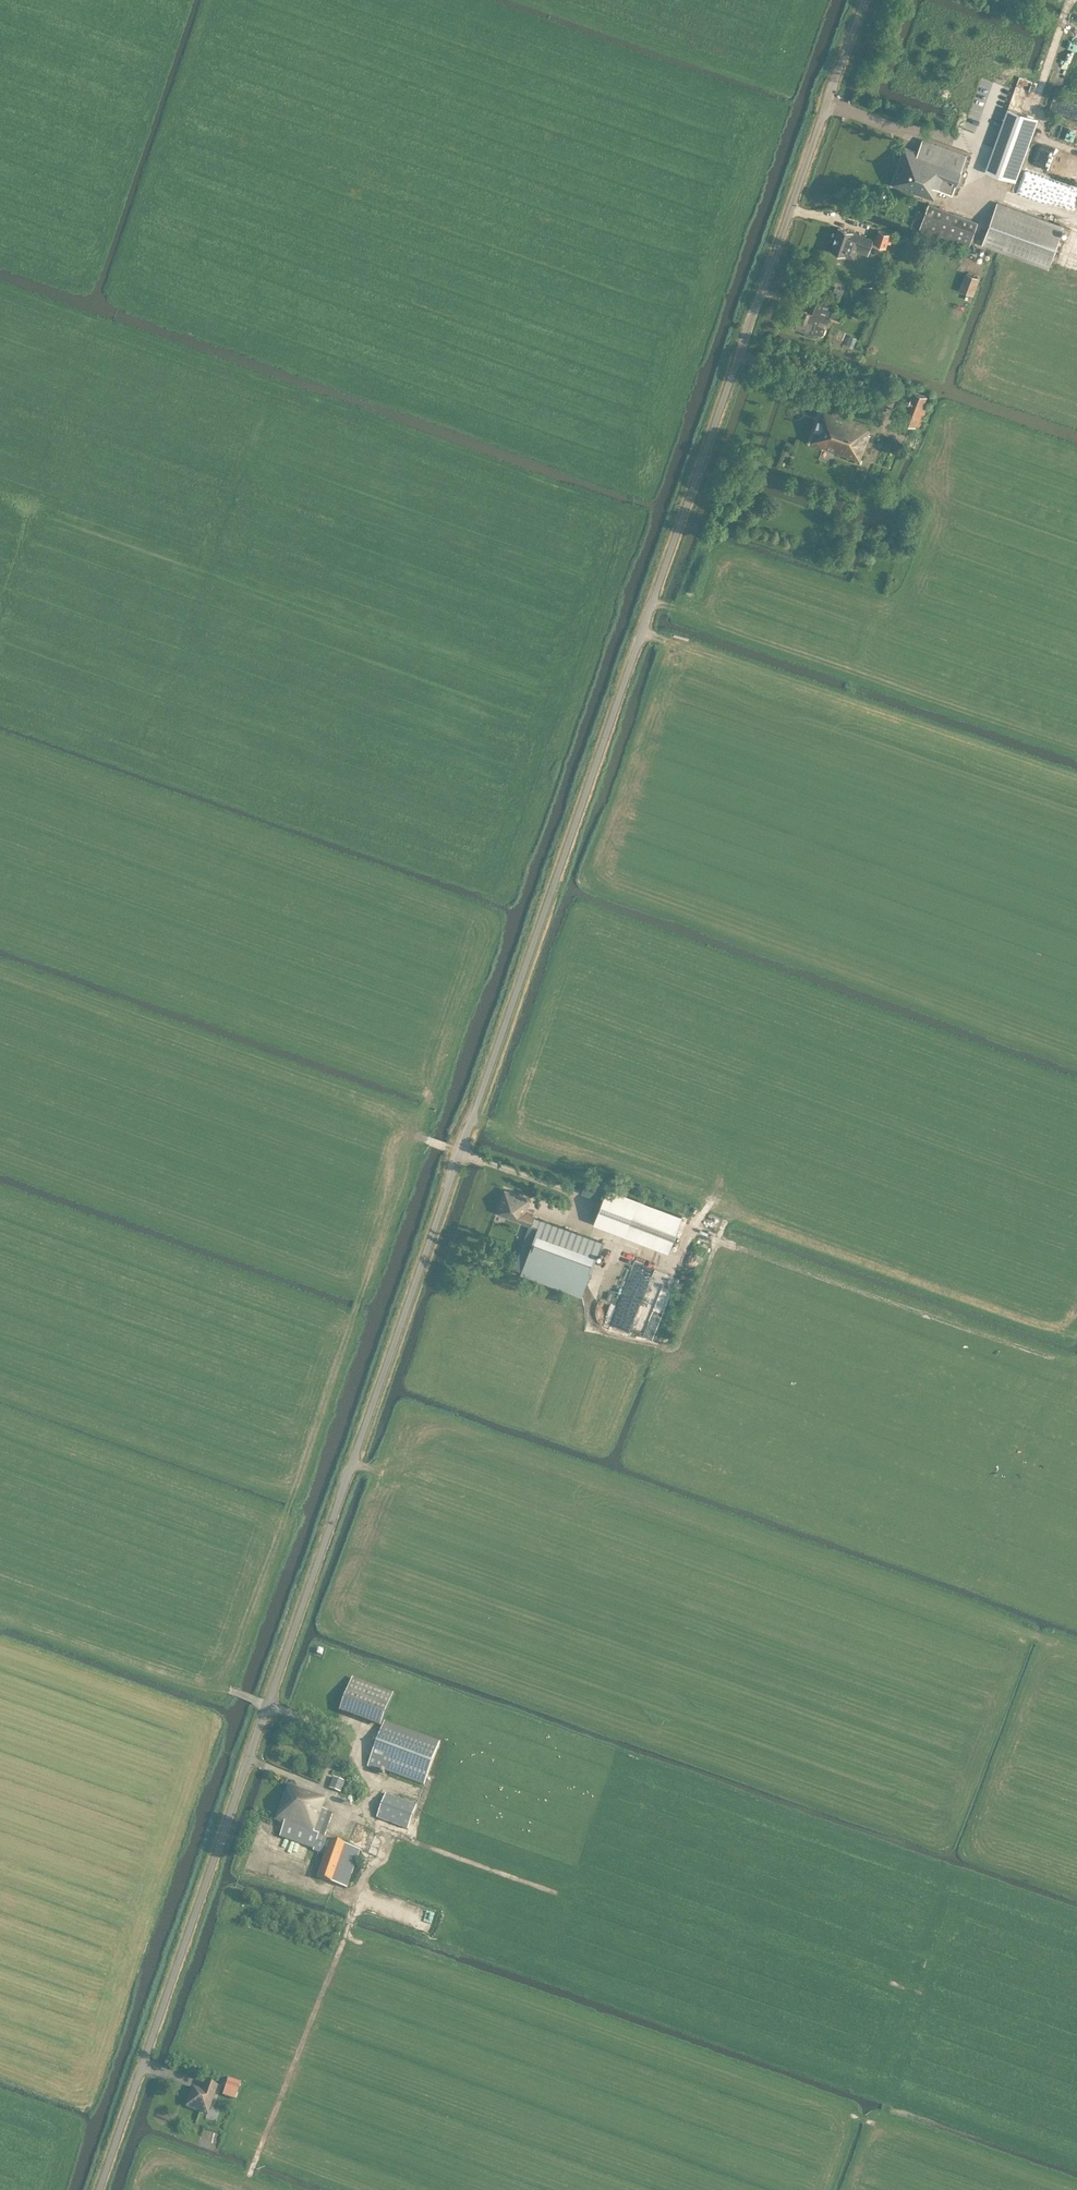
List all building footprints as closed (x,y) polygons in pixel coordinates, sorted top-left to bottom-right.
[(1018,41),(1015,49),(1030,54),(1032,45),(1018,41)] [(1030,79),(1034,69),(1024,66),(1021,75),(1030,79)] [(1019,78),(1016,90),(1029,93),(1032,80),(1019,78)] [(1005,110),(1005,107),(1005,103),(1005,101),(1004,98),(1002,95),(1001,93),(999,91),(997,89),(995,88),(993,87),(991,87),(989,86),(986,86),(983,86),(981,87),(977,88),(975,89),(973,90),(972,92),(970,95),(968,98),(967,102),(967,105),(967,109),(968,113),(970,116),(972,118),(975,120),(976,122),(979,123),(981,123),(983,124),(986,124),(989,124),(991,123),(993,123),(996,121),(998,120),(1000,118),(1001,116),(1003,113),(1005,110)] [(984,170),(1014,180),(1036,117),(1006,107),(984,170)] [(1076,124),(1076,121),(1062,115),(1057,130),(1073,135),(1076,124)] [(891,183),(933,198),(934,197),(934,198),(938,188),(952,193),(966,155),(921,139),(917,151),(904,147),(891,183)] [(981,244),(1048,268),(1063,226),(996,201),(981,244)] [(928,203),(919,228),(968,246),(977,221),(928,203)] [(868,254),(873,238),(838,226),(830,249),(845,255),(846,254),(854,257),(856,250),(868,254)] [(873,243),(886,247),(887,242),(890,243),(893,235),(890,234),(890,233),(878,229),(873,243)] [(958,288),(974,293),(980,276),(964,270),(958,288)] [(804,334),(812,337),(814,332),(820,334),(823,333),(825,328),(823,325),(817,323),(818,323),(819,320),(828,323),(833,307),(813,300),(809,312),(803,309),(800,316),(798,316),(795,327),(805,330),(804,334)] [(847,344),(853,346),(856,337),(850,335),(847,344)] [(806,387),(806,379),(796,379),(797,388),(806,387)] [(901,420),(915,426),(927,396),(913,390),(901,420)] [(809,441),(860,460),(870,433),(869,433),(872,424),(821,407),(809,441)] [(877,450),(867,451),(867,459),(877,458),(877,450)] [(592,1221),(624,1233),(669,1249),(684,1208),(607,1185),(592,1221)] [(533,1237),(521,1272),(582,1294),(602,1240),(535,1215),(535,1213),(525,1210),(529,1198),(504,1189),(496,1212),(531,1225),(527,1235),(533,1237)] [(669,1289),(672,1275),(664,1274),(661,1287),(669,1289)] [(650,1318),(646,1325),(653,1329),(657,1322),(650,1318)] [(340,1710),(379,1725),(392,1692),(352,1677),(340,1710)] [(381,1769),(424,1785),(440,1742),(384,1721),(368,1766),(380,1771),(381,1769)] [(329,1788),(340,1792),(345,1781),(334,1777),(329,1788)] [(314,1848),(313,1851),(318,1852),(316,1858),(322,1860),(317,1877),(347,1887),(359,1850),(329,1838),(324,1836),(333,1813),(322,1809),(326,1798),(288,1785),(276,1820),(284,1823),(280,1836),(314,1848)] [(377,1817),(407,1828),(416,1805),(385,1793),(377,1817)] [(363,1834),(366,1821),(358,1819),(355,1832),(363,1834)] [(185,2106),(208,2114),(218,2086),(205,2081),(201,2090),(193,2087),(185,2106)] [(219,2145),(224,2128),(206,2123),(201,2140),(219,2145)]
